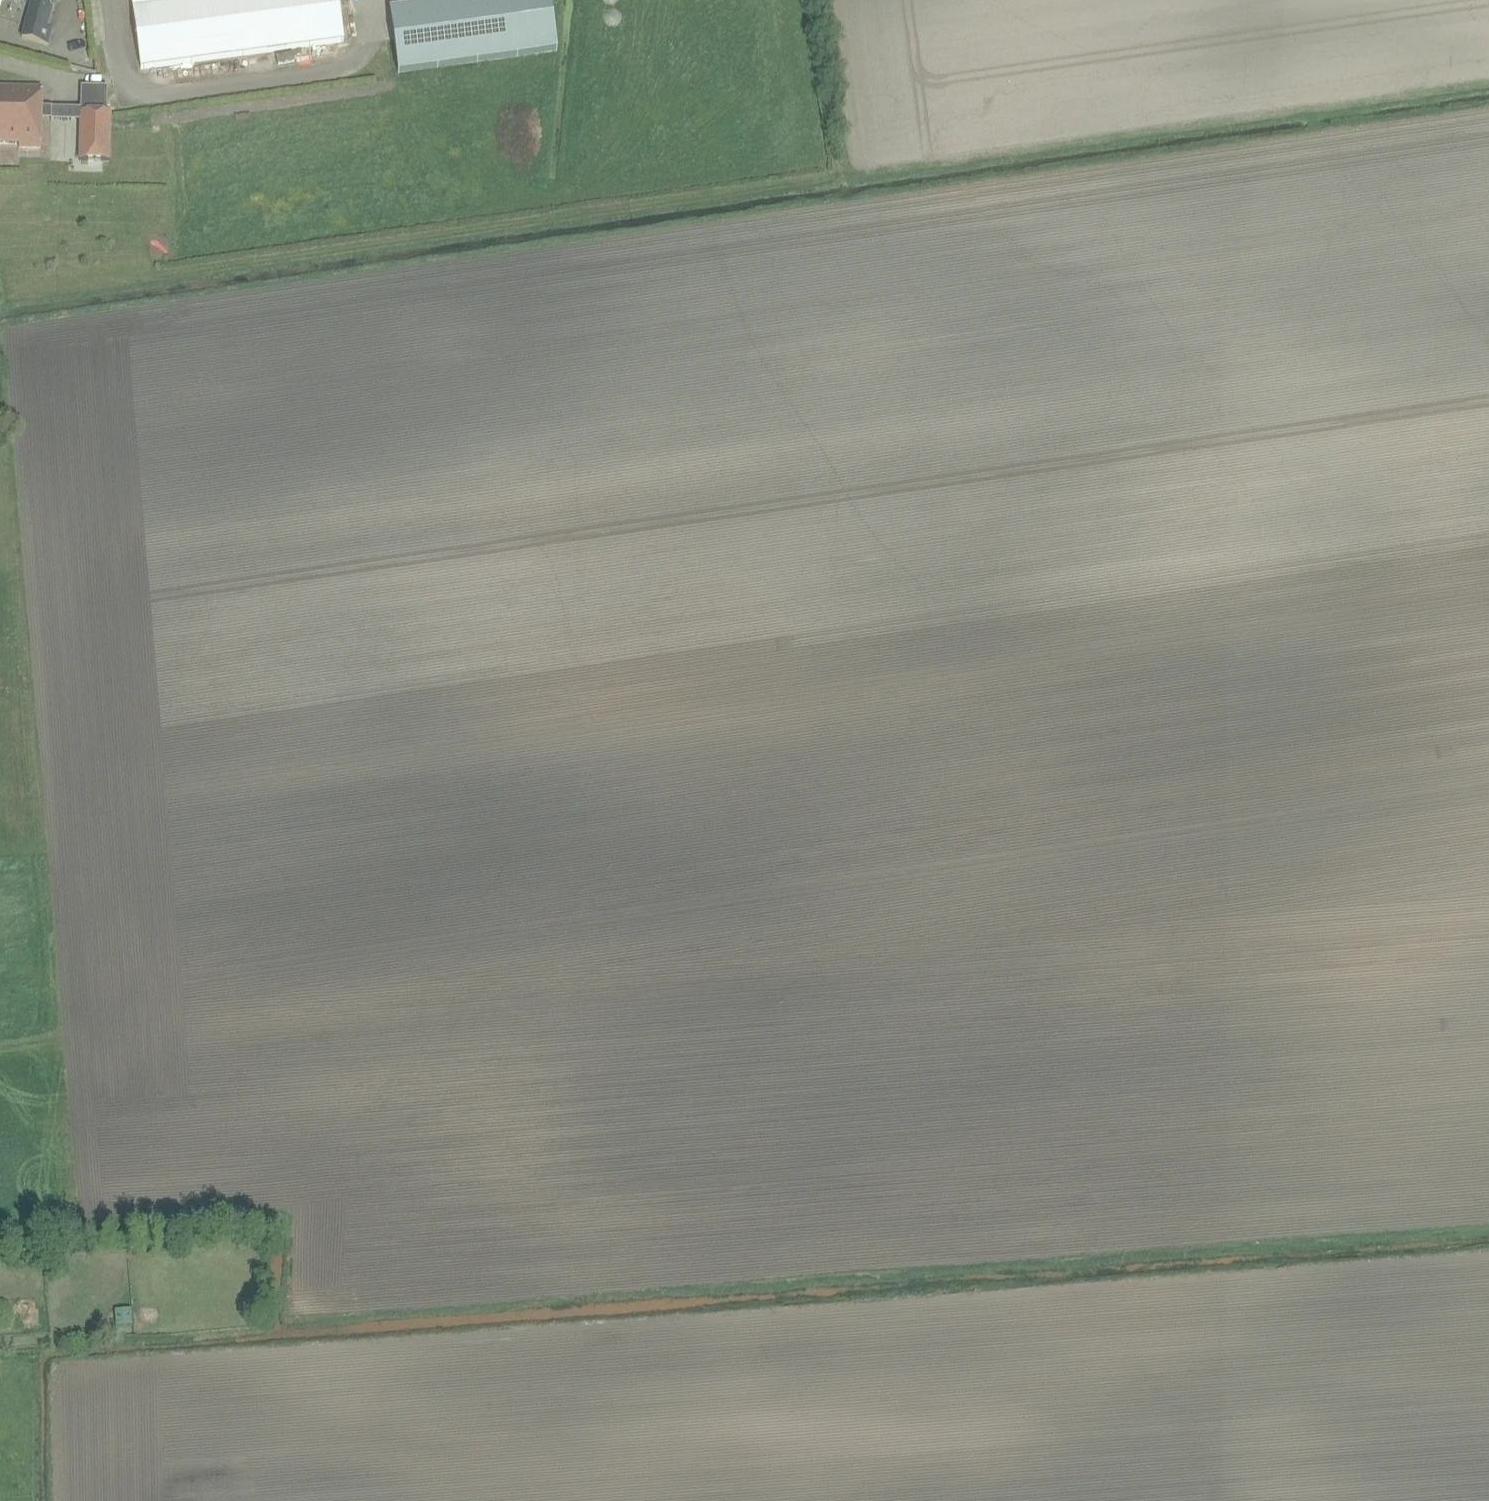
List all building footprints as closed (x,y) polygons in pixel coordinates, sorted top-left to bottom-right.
[(31,1),(22,38),(48,45),(51,30),(47,29),(52,7),(53,7),(55,0),(27,0),(31,1)] [(141,69),(343,42),(337,0),(132,0),(141,69)] [(388,12),(396,76),(554,57),(547,0),(486,0),(388,12)] [(110,109),(110,84),(87,84),(87,109),(110,109)] [(19,144),(19,149),(40,149),(42,88),(0,87),(0,143),(19,144)] [(79,113),(78,160),(103,160),(108,160),(109,119),(109,114),(79,113)]
